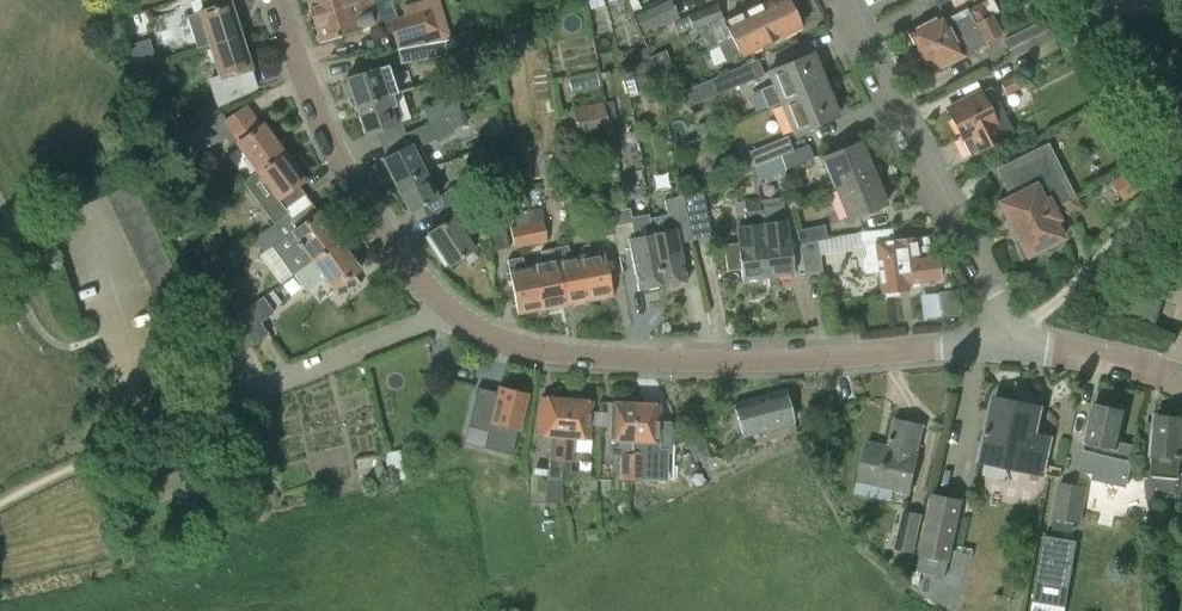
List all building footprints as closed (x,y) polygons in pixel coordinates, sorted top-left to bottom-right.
[(209,46),(241,36),(230,2),(230,3),(229,0),(200,0),(204,11),(187,16),(197,49),(209,45),(209,46)] [(309,8),(307,9),(310,17),(365,0),(307,0),(309,8)] [(310,17),(312,26),(315,26),(320,42),(359,30),(359,28),(377,23),(378,26),(390,23),(389,21),(397,18),(391,0),(365,0),(310,17)] [(634,11),(642,8),(638,0),(629,0),(634,11)] [(643,32),(678,17),(670,0),(662,0),(634,12),(643,32)] [(672,22),(678,35),(691,29),(692,31),(707,24),(718,46),(727,64),(800,27),(792,10),(787,0),(771,0),(725,23),(717,5),(708,8),(688,16),(672,22)] [(905,31),(917,54),(990,16),(990,14),(991,14),(984,0),(967,9),(966,8),(944,19),(941,13),(905,31)] [(397,18),(389,21),(390,23),(396,42),(440,29),(433,7),(404,16),(397,18)] [(990,16),(917,54),(927,75),(963,56),(987,44),(985,41),(1000,34),(990,16)] [(1002,40),(1011,59),(1029,50),(1050,40),(1052,38),(1043,20),(1002,40)] [(241,36),(209,46),(219,78),(209,81),(217,106),(255,88),(249,69),(251,68),(241,36)] [(445,41),(399,48),(401,64),(448,57),(445,41)] [(768,71),(781,102),(825,84),(812,53),(768,71)] [(671,66),(669,60),(656,54),(649,57),(655,73),(671,66)] [(717,77),(723,91),(761,75),(755,61),(717,77)] [(649,62),(633,67),(640,89),(656,84),(649,62)] [(389,64),(346,78),(355,106),(392,94),(392,95),(413,88),(409,76),(394,81),(389,64)] [(1020,88),(1014,75),(1000,82),(1006,95),(1020,88)] [(825,84),(781,102),(794,133),(837,114),(825,84)] [(990,89),(946,111),(961,139),(961,138),(969,155),(978,151),(1001,140),(1000,138),(1012,133),(990,89)] [(392,94),(355,106),(364,133),(395,123),(390,107),(396,105),(392,95),(392,94)] [(428,124),(459,110),(456,96),(422,111),(428,124)] [(199,105),(196,112),(198,121),(217,115),(212,101),(199,105)] [(1114,101),(1106,112),(1120,121),(1128,110),(1114,101)] [(572,108),(578,137),(610,131),(603,102),(572,108)] [(237,144),(256,171),(283,152),(263,124),(259,127),(244,107),(221,124),(216,117),(169,138),(176,148),(204,149),(226,138),(232,147),(237,144)] [(381,159),(394,184),(428,167),(418,147),(454,132),(453,129),(462,125),(459,110),(428,124),(405,133),(410,144),(381,159)] [(709,119),(695,126),(700,136),(714,129),(709,119)] [(754,166),(780,155),(792,150),(787,136),(746,152),(752,167),(754,166)] [(821,158),(834,190),(873,174),(861,142),(821,158)] [(792,150),(780,155),(786,169),(813,158),(807,144),(793,151),(792,150)] [(256,171),(242,182),(272,224),(290,211),(287,207),(304,195),(297,185),(304,180),(283,152),(256,171)] [(1010,196),(999,202),(1013,229),(1053,208),(1069,200),(1045,154),(1006,173),(1016,193),(1010,196)] [(780,155),(754,166),(756,179),(783,170),(786,169),(780,155)] [(428,167),(394,184),(407,211),(437,196),(429,180),(433,178),(428,167)] [(1112,183),(1123,199),(1147,183),(1136,167),(1112,183)] [(873,174),(834,190),(846,220),(885,205),(873,174)] [(474,176),(443,192),(449,203),(477,190),(474,176)] [(104,193),(111,206),(137,194),(131,180),(104,193)] [(477,190),(449,203),(457,217),(482,216),(477,190)] [(702,192),(684,195),(693,241),(711,237),(705,207),(702,192)] [(111,206),(117,219),(143,207),(137,194),(111,206)] [(666,215),(648,218),(651,233),(662,285),(687,280),(679,243),(693,241),(684,195),(663,200),(666,215)] [(1077,196),(1062,204),(1068,216),(1083,208),(1077,196)] [(774,199),(759,200),(767,276),(768,287),(777,286),(776,276),(791,274),(785,220),(782,198),(774,199)] [(738,241),(724,243),(728,272),(742,271),(743,279),(767,276),(759,200),(744,201),(746,224),(736,225),(738,241)] [(272,224),(253,238),(263,252),(271,245),(293,276),(340,243),(311,203),(293,216),(290,211),(272,224)] [(117,219),(123,232),(150,220),(143,207),(117,219)] [(528,210),(528,211),(530,223),(528,223),(531,237),(527,237),(529,245),(547,242),(541,208),(528,210)] [(1053,208),(1013,229),(1026,256),(1045,247),(1050,249),(1057,245),(1057,241),(1063,238),(1054,221),(1059,219),(1053,208)] [(509,227),(513,248),(529,245),(527,237),(531,237),(528,223),(530,223),(528,211),(513,214),(515,226),(509,227)] [(610,211),(593,215),(597,233),(598,238),(613,235),(611,225),(613,225),(610,211)] [(490,232),(493,251),(509,248),(503,215),(481,219),(484,233),(490,232)] [(593,215),(584,216),(588,234),(597,233),(593,215)] [(427,233),(448,265),(472,248),(451,217),(427,233)] [(123,232),(129,245),(156,233),(150,220),(123,232)] [(613,225),(611,225),(613,235),(617,256),(630,253),(637,290),(662,285),(651,233),(633,237),(630,222),(613,225)] [(824,225),(795,230),(798,245),(818,241),(826,239),(824,225)] [(891,229),(857,232),(859,243),(862,245),(864,257),(861,260),(862,270),(866,273),(878,271),(881,293),(907,290),(906,283),(940,279),(937,257),(931,258),(928,237),(916,239),(915,239),(893,241),(891,229)] [(129,245),(135,259),(162,246),(156,233),(129,245)] [(818,241),(798,245),(804,273),(821,271),(819,255),(818,241)] [(340,243),(293,276),(305,292),(324,279),(339,299),(360,284),(353,274),(359,269),(340,243)] [(135,259),(142,272),(168,259),(162,246),(135,259)] [(567,246),(554,249),(564,304),(588,300),(580,256),(569,258),(567,246)] [(542,264),(532,265),(540,308),(564,304),(554,249),(540,251),(542,264)] [(603,252),(580,256),(588,300),(610,296),(603,252)] [(522,258),(508,260),(517,312),(540,308),(532,265),(524,267),(522,258)] [(142,272),(148,285),(174,272),(168,259),(142,272)] [(1151,298),(1159,272),(1144,267),(1136,293),(1131,291),(1124,314),(1156,325),(1163,302),(1151,298)] [(174,272),(148,285),(154,298),(180,285),(174,272)] [(198,280),(168,299),(176,311),(205,292),(198,280)] [(262,297),(237,315),(238,316),(252,346),(268,334),(260,322),(273,312),(262,297)] [(238,316),(220,325),(233,354),(252,346),(238,316)] [(478,389),(469,425),(489,430),(485,447),(510,453),(509,454),(511,454),(512,452),(511,452),(526,392),(500,386),(498,393),(494,393),(495,391),(477,387),(476,389),(478,389)] [(733,403),(742,436),(793,422),(784,389),(733,403)] [(543,396),(539,434),(550,435),(547,479),(544,503),(559,503),(561,503),(561,482),(559,482),(559,479),(559,476),(561,460),(566,398),(543,396)] [(566,398),(561,460),(570,461),(573,437),(586,438),(590,400),(566,398)] [(1033,444),(1041,408),(994,398),(980,461),(1043,474),(1048,447),(1033,444)] [(609,401),(607,451),(611,454),(617,455),(616,476),(629,477),(633,402),(609,401)] [(633,402),(629,477),(644,478),(645,453),(644,453),(644,441),(655,441),(656,403),(633,402)] [(1094,473),(1093,479),(1126,486),(1135,446),(1118,442),(1125,411),(1122,410),(1122,407),(1110,404),(1109,407),(1095,404),(1084,451),(1084,450),(1079,470),(1094,473)] [(1142,477),(1145,498),(1156,500),(1156,492),(1181,494),(1181,474),(1178,474),(1180,457),(1181,458),(1181,449),(1181,418),(1156,416),(1152,456),(1153,456),(1151,478),(1142,477)] [(861,475),(857,492),(891,500),(895,483),(911,487),(918,455),(916,455),(923,425),(894,419),(888,446),(867,441),(859,475),(861,475)] [(700,433),(684,440),(694,462),(710,455),(700,433)] [(1053,518),(1081,524),(1087,486),(1059,482),(1053,518)] [(921,554),(949,560),(961,501),(933,495),(921,554)] [(894,549),(914,553),(922,514),(903,510),(894,549)] [(1044,537),(1033,601),(1066,607),(1077,542),(1044,537)] [(911,582),(919,583),(922,572),(914,570),(911,582)] [(1164,594),(1167,610),(1181,610),(1181,591),(1164,594)]
